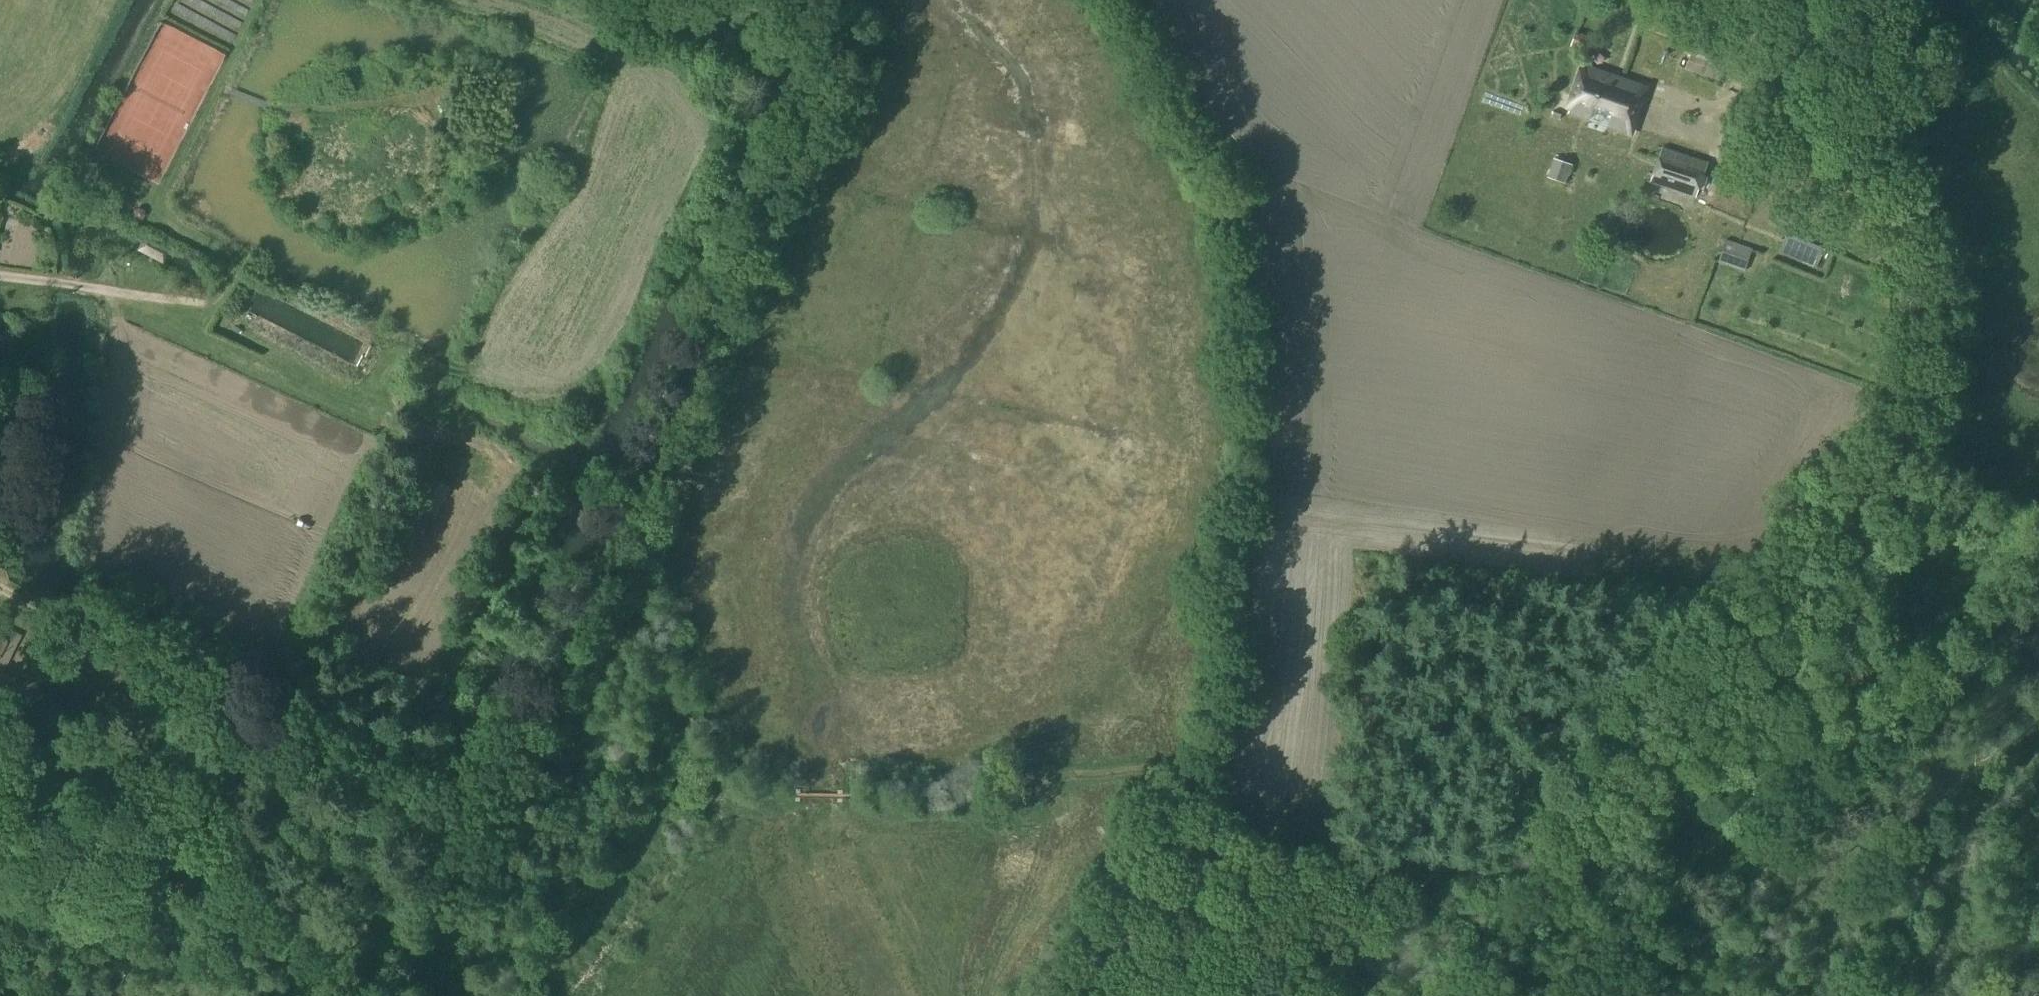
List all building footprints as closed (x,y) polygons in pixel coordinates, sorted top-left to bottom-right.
[(1592,37),(1576,31),(1571,47),(1587,52),(1592,37)] [(1694,42),(1685,67),(1721,80),(1730,55),(1694,42)] [(1593,64),(1615,73),(1623,52),(1601,44),(1593,64)] [(1645,82),(1574,62),(1560,113),(1588,121),(1592,108),(1608,113),(1604,126),(1631,134),(1645,82)] [(1696,198),(1707,163),(1662,148),(1650,183),(1696,198)] [(1565,182),(1573,163),(1557,157),(1550,176),(1565,182)] [(1788,232),(1780,252),(1816,267),(1824,247),(1788,232)] [(170,247),(143,234),(136,248),(163,262),(170,247)] [(1744,272),(1752,248),(1726,239),(1718,263),(1744,272)] [(19,635),(0,626),(0,673),(19,635)] [(36,671),(25,692),(34,697),(44,675),(36,671)]
